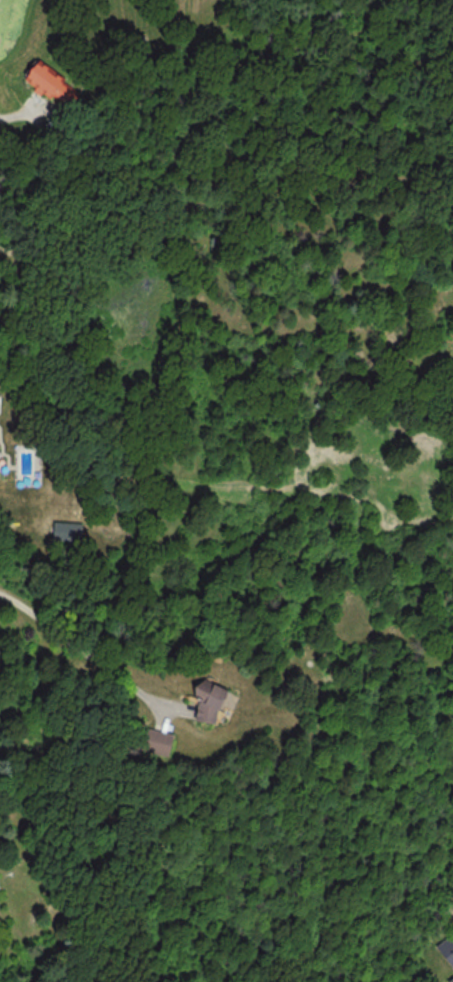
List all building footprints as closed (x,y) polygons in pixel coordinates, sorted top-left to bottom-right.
[(36,62),(25,77),(68,109),(79,93),(36,62)] [(81,523),(54,522),(53,540),(81,541),(81,523)] [(217,725),(223,688),(210,686),(209,692),(195,689),(193,699),(198,700),(195,721),(217,725)] [(169,756),(172,732),(143,729),(141,753),(169,756)]
